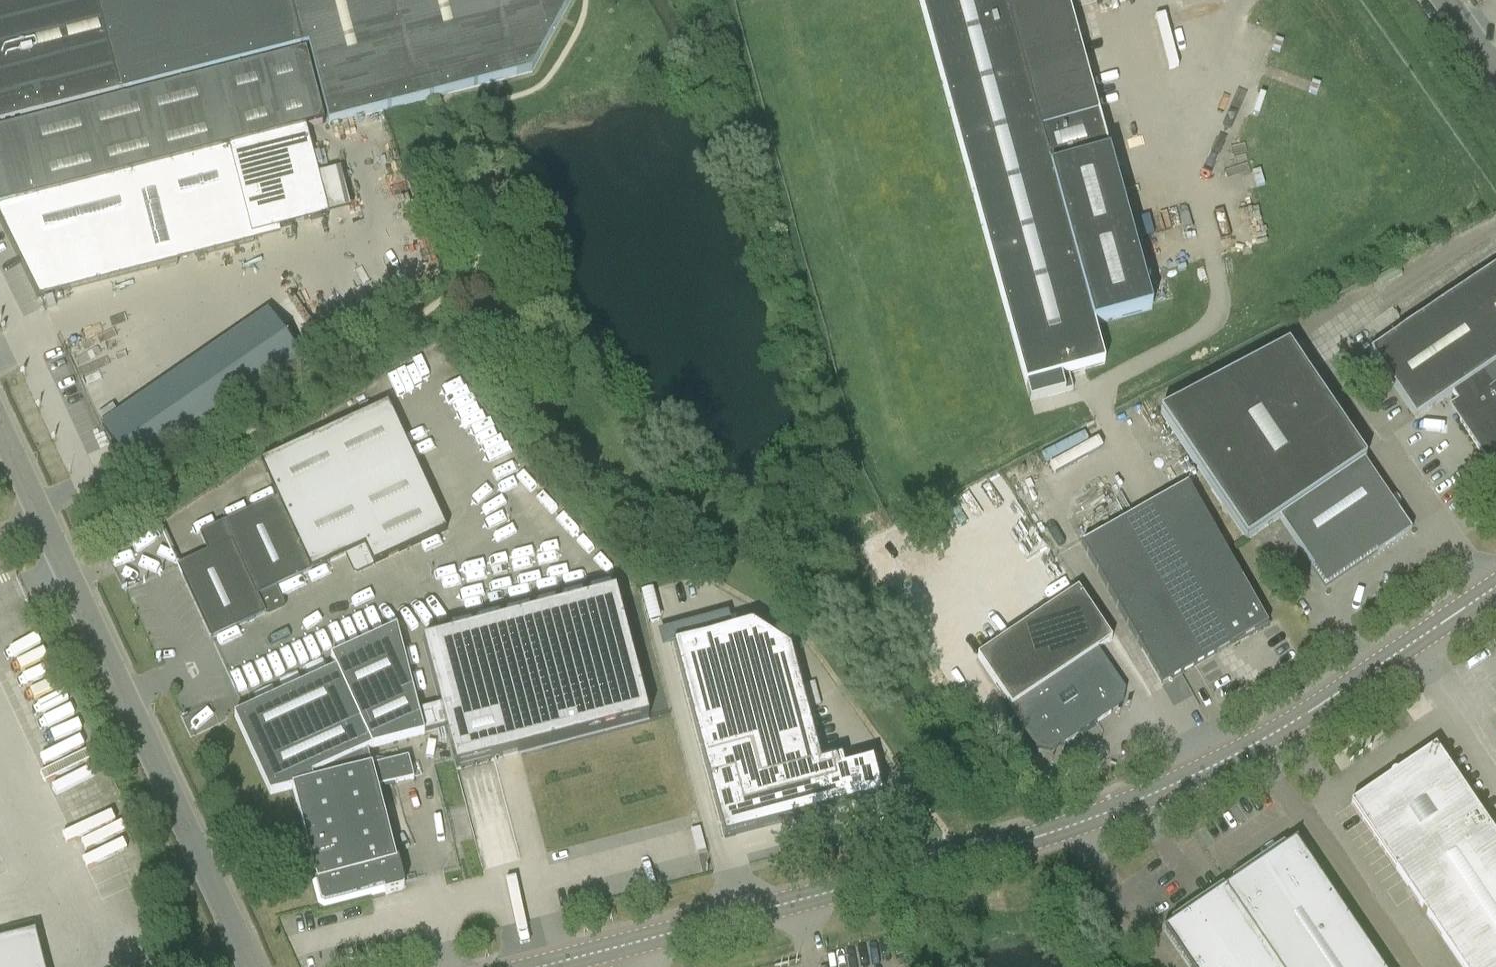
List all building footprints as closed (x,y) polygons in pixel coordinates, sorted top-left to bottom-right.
[(308,47),(328,125),(533,72),(572,0),(0,0),(0,127),(308,47)] [(1152,310),(1067,1),(1072,0),(919,0),(1026,387),(1105,365),(1094,326),(1152,310)] [(328,216),(306,129),(325,124),(307,53),(0,132),(0,216),(40,296),(254,241),(254,242),(281,235),(279,229),(328,216)] [(1369,350),(1414,418),(1452,393),(1457,400),(1449,406),(1480,452),(1488,446),(1495,458),(1495,266),(1369,350)] [(1373,548),(1375,552),(1409,529),(1398,512),(1364,461),(1366,460),(1288,345),(1160,413),(1247,541),(1280,518),(1325,586),(1359,563),(1360,557),(1373,548)] [(136,477),(204,430),(169,380),(102,426),(136,477)] [(388,404),(260,463),(277,499),(203,533),(211,551),(177,567),(211,639),(265,615),(257,597),(348,555),(356,573),(447,531),(388,404)] [(1267,625),(1186,484),(1080,545),(1162,685),(1267,625)] [(1062,747),(1079,735),(1112,713),(1113,707),(1120,703),(1122,691),(1095,651),(1112,640),(1078,590),(977,657),(1038,748),(1049,750),(1056,746),(1062,747)] [(439,706),(419,711),(425,734),(445,729),(456,770),(648,719),(615,592),(422,642),(439,706)] [(724,838),(847,806),(882,796),(872,761),(844,768),(841,759),(821,764),(790,649),(752,624),(673,645),(724,838)] [(397,628),(331,659),(337,670),(234,716),(270,795),(293,789),(313,867),(309,872),(315,875),(317,882),(315,883),(320,903),(325,906),(370,894),(370,890),(383,887),(385,894),(401,890),(403,889),(403,888),(404,888),(404,887),(404,886),(404,884),(398,861),(396,862),(377,789),(414,779),(408,758),(372,768),(368,751),(373,749),(425,736),(425,734),(419,711),(397,628)] [(1435,747),(1351,804),(1462,966),(1495,966),(1495,837),(1435,747)] [(1296,842),(1297,841),(1297,840),(1162,932),(1162,933),(1164,932),(1188,966),(1380,966),(1296,842)] [(35,932),(0,941),(0,966),(44,966),(35,932)]
